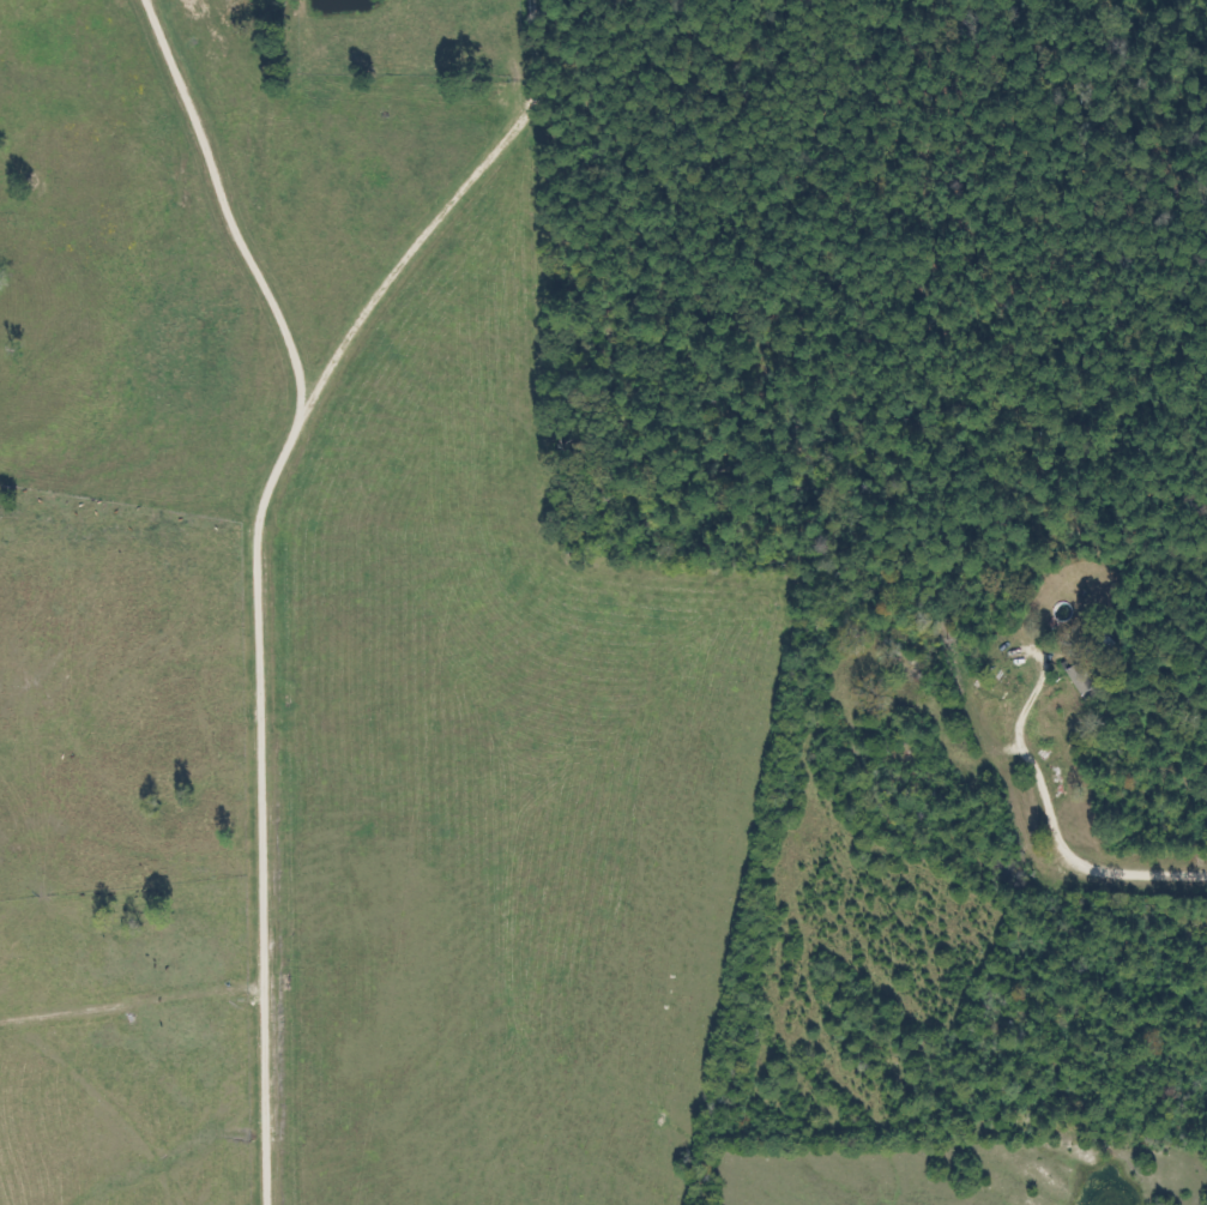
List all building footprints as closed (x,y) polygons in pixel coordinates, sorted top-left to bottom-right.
[(1076,656),(1060,663),(1076,702),(1092,695),(1076,656)] [(1000,680),(1012,694),(1020,687),(1007,673),(1000,680)]
